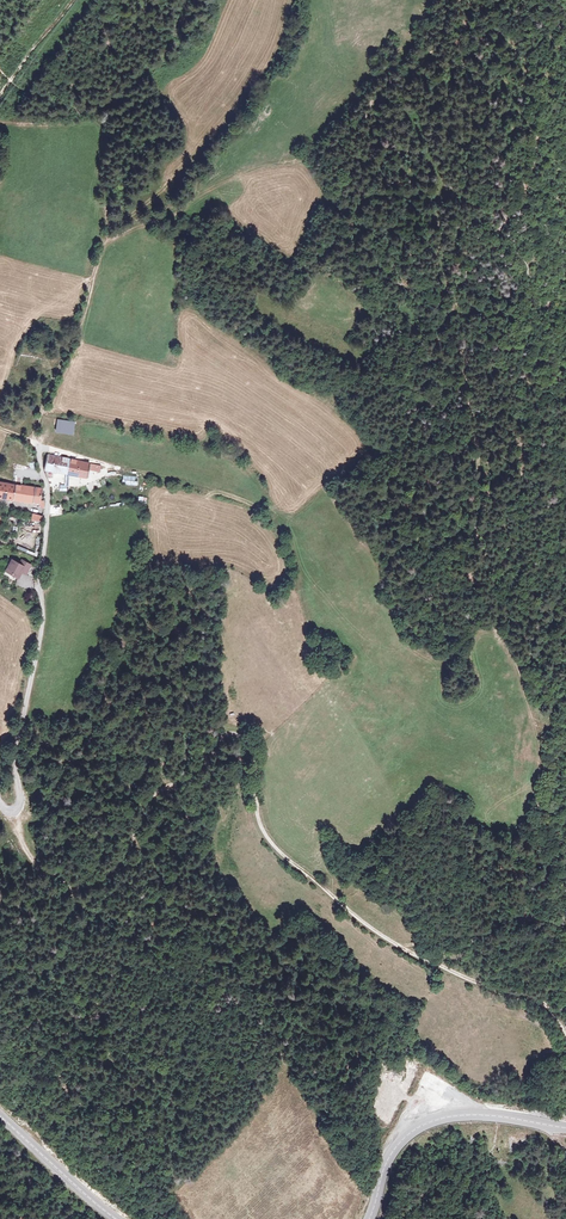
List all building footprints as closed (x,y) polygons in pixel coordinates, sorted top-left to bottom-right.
[(56,429),(72,433),(74,423),(58,420),(56,429)] [(67,473),(70,458),(47,455),(45,470),(67,473)] [(90,463),(70,458),(67,473),(87,477),(89,468),(90,463)] [(123,483),(138,485),(139,478),(123,476),(123,483)] [(39,503),(41,489),(0,483),(0,496),(39,503)] [(17,565),(11,562),(6,571),(17,577),(20,571),(25,573),(29,565),(19,560),(17,565)]
